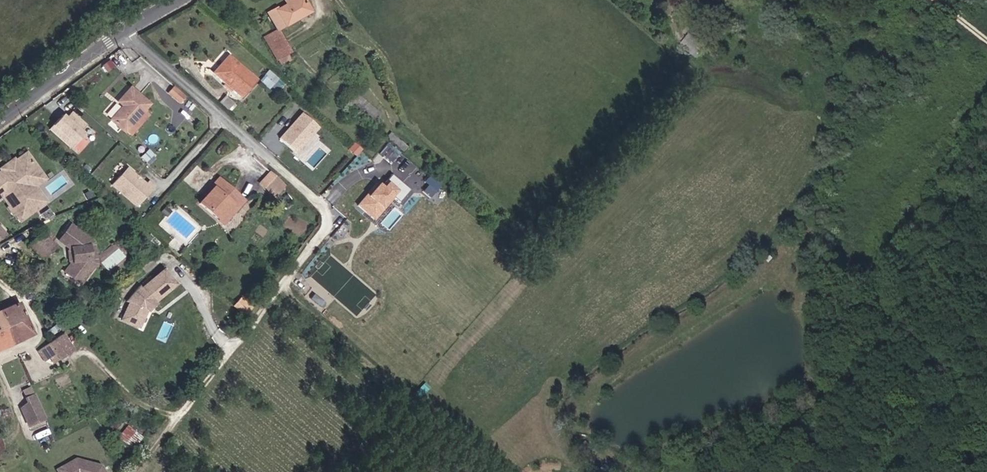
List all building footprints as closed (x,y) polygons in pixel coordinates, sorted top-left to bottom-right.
[(286,52),(275,31),(307,14),(300,0),(296,0),(277,10),(276,8),(266,14),(274,29),(259,37),(271,60),(286,52)] [(689,30),(679,41),(696,56),(706,46),(689,30)] [(286,52),(271,60),(274,65),(288,58),(286,52)] [(211,74),(236,96),(251,80),(225,58),(211,74)] [(267,70),(260,81),(270,88),(278,78),(267,70)] [(113,117),(126,130),(145,109),(151,103),(132,85),(119,98),(126,104),(113,117)] [(185,99),(173,88),(166,95),(178,106),(185,99)] [(131,135),(150,114),(145,109),(126,130),(131,135)] [(65,112),(50,129),(72,148),(91,127),(73,111),(69,115),(65,112)] [(321,128),(303,112),(281,137),(298,153),(321,128)] [(386,142),(395,149),(400,142),(391,135),(390,134),(384,140),(386,142)] [(406,147),(400,142),(395,149),(400,154),(406,147)] [(391,165),(397,158),(389,149),(382,157),(391,165)] [(27,155),(16,163),(16,166),(7,172),(5,172),(0,175),(0,200),(5,196),(12,207),(12,209),(15,213),(18,213),(23,220),(42,206),(27,185),(28,176),(38,168),(27,155)] [(154,188),(129,166),(114,184),(139,206),(154,188)] [(46,179),(38,168),(28,176),(27,185),(42,206),(47,202),(36,186),(46,179)] [(269,174),(259,184),(267,191),(277,180),(269,174)] [(369,193),(358,205),(375,220),(396,196),(401,201),(411,189),(393,174),(385,184),(382,182),(371,195),(369,193)] [(207,184),(211,188),(205,194),(197,202),(215,219),(229,204),(235,208),(242,200),(216,175),(207,184)] [(431,198),(441,184),(430,177),(420,190),(431,198)] [(283,186),(277,180),(267,191),(274,197),(283,186)] [(201,191),(205,194),(211,188),(207,184),(201,191)] [(235,208),(229,204),(215,219),(220,224),(235,208)] [(89,236),(72,224),(61,239),(72,247),(70,250),(71,259),(74,261),(67,270),(83,282),(94,267),(89,236)] [(44,237),(57,250),(62,245),(48,232),(44,237)] [(41,234),(29,245),(52,268),(64,257),(57,250),(44,237),(41,234)] [(142,306),(149,296),(151,300),(174,281),(161,266),(140,286),(137,282),(125,298),(129,300),(121,317),(137,325),(146,307),(142,306)] [(237,298),(230,305),(240,314),(247,307),(237,298)] [(27,318),(20,303),(0,311),(0,330),(6,327),(27,318)] [(27,318),(6,327),(13,342),(33,333),(27,318)] [(13,342),(6,327),(0,330),(0,348),(13,342)] [(47,356),(50,359),(54,355),(59,361),(73,350),(60,334),(51,342),(56,348),(47,356)] [(56,348),(51,342),(38,352),(45,362),(50,359),(47,356),(56,348)] [(45,413),(36,393),(27,398),(29,402),(22,408),(30,424),(46,416),(45,413)] [(117,438),(130,448),(139,438),(126,428),(117,438)] [(59,469),(60,471),(105,471),(101,465),(77,458),(59,469)]
